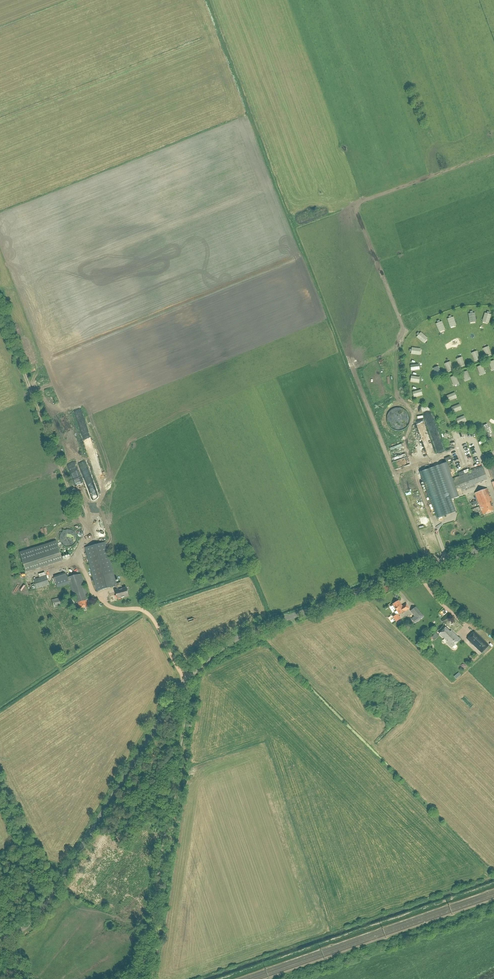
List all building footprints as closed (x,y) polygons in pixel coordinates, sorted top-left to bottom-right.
[(486,313),(484,322),(491,323),(492,314),(486,313)] [(452,328),(457,326),(454,316),(448,318),(452,328)] [(442,320),(437,323),(441,332),(446,329),(442,320)] [(417,335),(425,342),(429,338),(421,331),(417,335)] [(485,348),(488,358),(493,356),(489,347),(485,348)] [(481,359),(478,351),(473,353),(476,361),(481,359)] [(450,372),(454,371),(451,361),(446,363),(450,372)] [(482,377),(487,374),(483,365),(478,367),(482,377)] [(483,425),(488,437),(492,435),(487,424),(483,425)] [(390,446),(392,450),(403,446),(402,442),(390,446)] [(392,457),(396,471),(411,467),(408,458),(406,453),(392,457)] [(439,465),(420,472),(437,519),(456,512),(439,465)] [(487,480),(482,468),(449,481),(454,495),(475,487),(475,485),(487,480)] [(475,494),(483,515),(493,511),(491,502),(492,502),(487,489),(475,494)] [(77,540),(77,538),(76,536),(75,534),(74,532),(71,531),(69,530),(67,530),(65,531),(63,532),(61,534),(60,536),(60,538),(60,540),(60,542),(62,544),(63,546),(65,547),(67,547),(70,547),(72,546),(75,545),(76,543),(77,540)] [(26,572),(63,560),(57,541),(20,553),(26,572)] [(122,589),(121,583),(116,584),(105,542),(85,548),(97,591),(116,586),(117,590),(115,591),(118,599),(129,596),(126,588),(122,589)] [(54,576),(58,588),(69,584),(65,573),(54,576)] [(87,596),(88,596),(84,585),(82,574),(69,578),(71,586),(74,594),(75,596),(77,603),(78,602),(79,607),(79,609),(82,609),(81,608),(87,607),(89,607),(89,604),(88,605),(87,600),(88,600),(87,596)] [(37,589),(50,585),(47,576),(34,580),(37,589)] [(52,600),(54,608),(65,605),(62,597),(52,600)] [(407,606),(405,605),(402,607),(399,601),(393,604),(399,615),(409,609),(407,606)] [(423,617),(417,609),(415,607),(411,611),(415,617),(412,620),(415,623),(423,617)] [(460,639),(451,631),(450,632),(446,628),(439,634),(447,642),(446,643),(452,649),(460,639)] [(475,631),(467,639),(481,653),(489,645),(475,631)]
